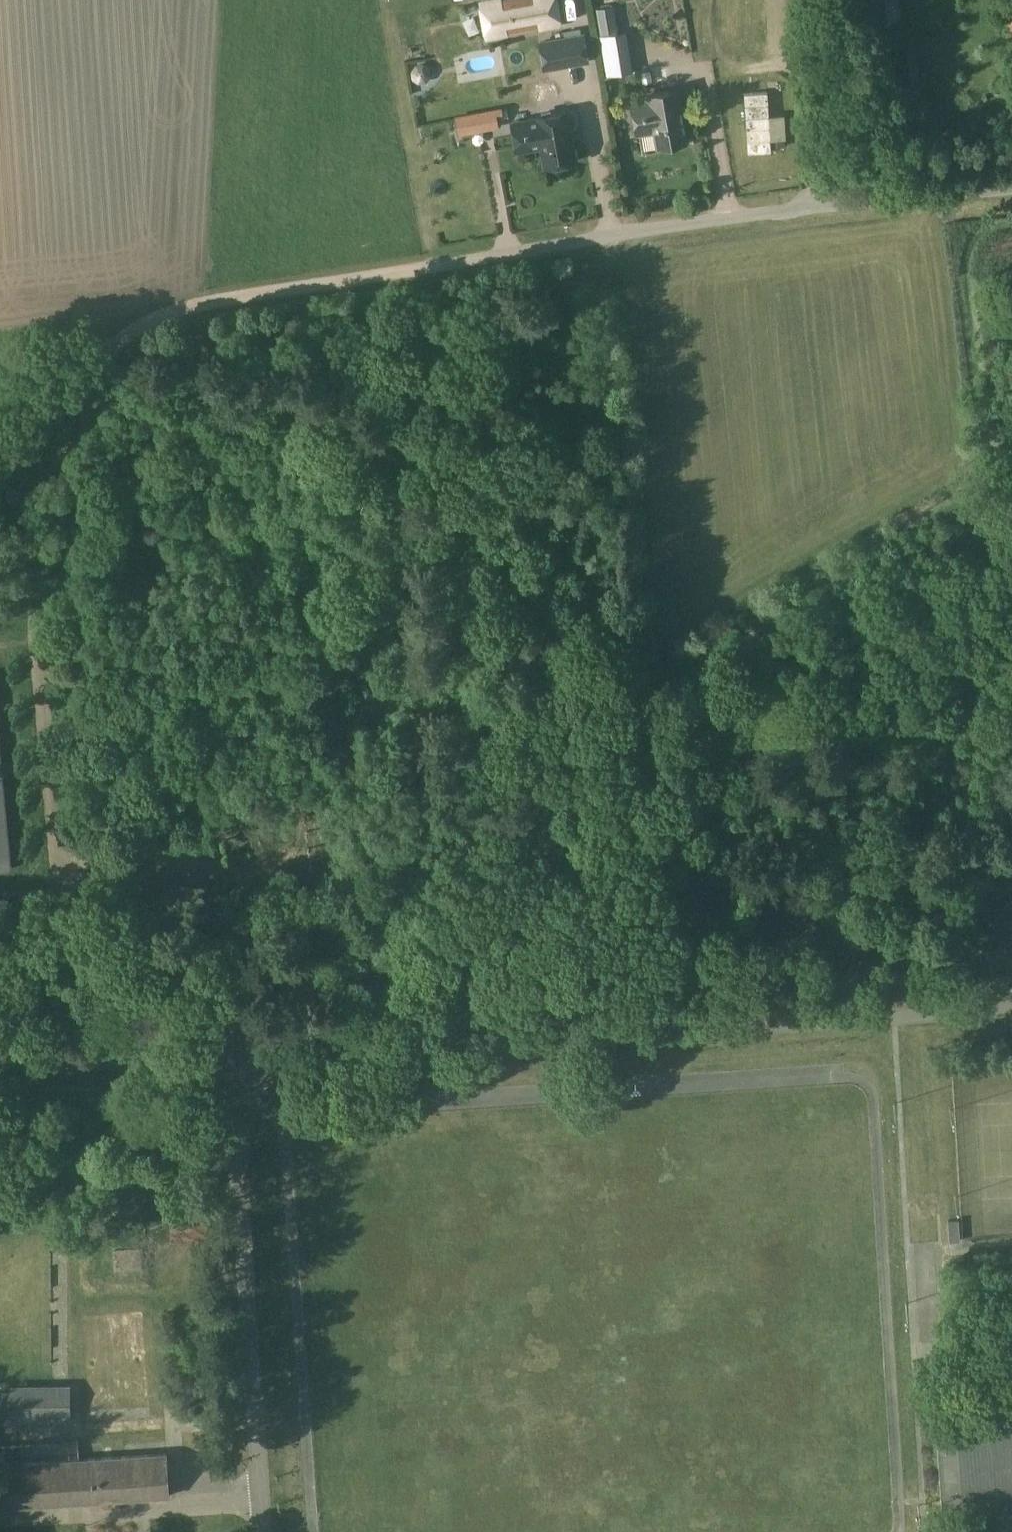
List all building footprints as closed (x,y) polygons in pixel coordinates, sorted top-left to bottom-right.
[(489,39),(559,26),(555,0),(525,0),(483,8),(489,39)] [(862,23),(902,18),(900,0),(859,0),(862,23)] [(618,33),(614,7),(595,10),(600,36),(618,33)] [(543,71),(589,63),(584,32),(537,41),(543,71)] [(634,136),(655,132),(657,146),(686,141),(681,107),(677,89),(642,94),(643,99),(629,101),(634,136)] [(497,107),(469,112),(472,131),(500,126),(498,117),(497,107)] [(535,118),(516,121),(512,122),(517,150),(542,146),(546,167),(576,162),(570,130),(573,129),(576,125),(575,117),(570,114),(567,114),(566,112),(535,118)] [(0,770),(0,870),(9,869),(0,770)] [(960,1241),(959,1220),(948,1221),(950,1242),(960,1241)] [(141,1270),(140,1258),(139,1249),(112,1252),(114,1272),(141,1270)] [(13,1416),(33,1416),(33,1417),(69,1416),(69,1388),(33,1389),(33,1390),(0,1390),(0,1416),(13,1416)] [(958,1422),(958,1429),(936,1431),(941,1492),(944,1492),(945,1498),(985,1531),(997,1531),(1011,1531),(1011,1418),(958,1422)] [(166,1454),(126,1457),(79,1460),(78,1441),(3,1446),(4,1449),(1,1449),(2,1455),(4,1455),(4,1465),(4,1466),(7,1507),(169,1496),(166,1454)]
